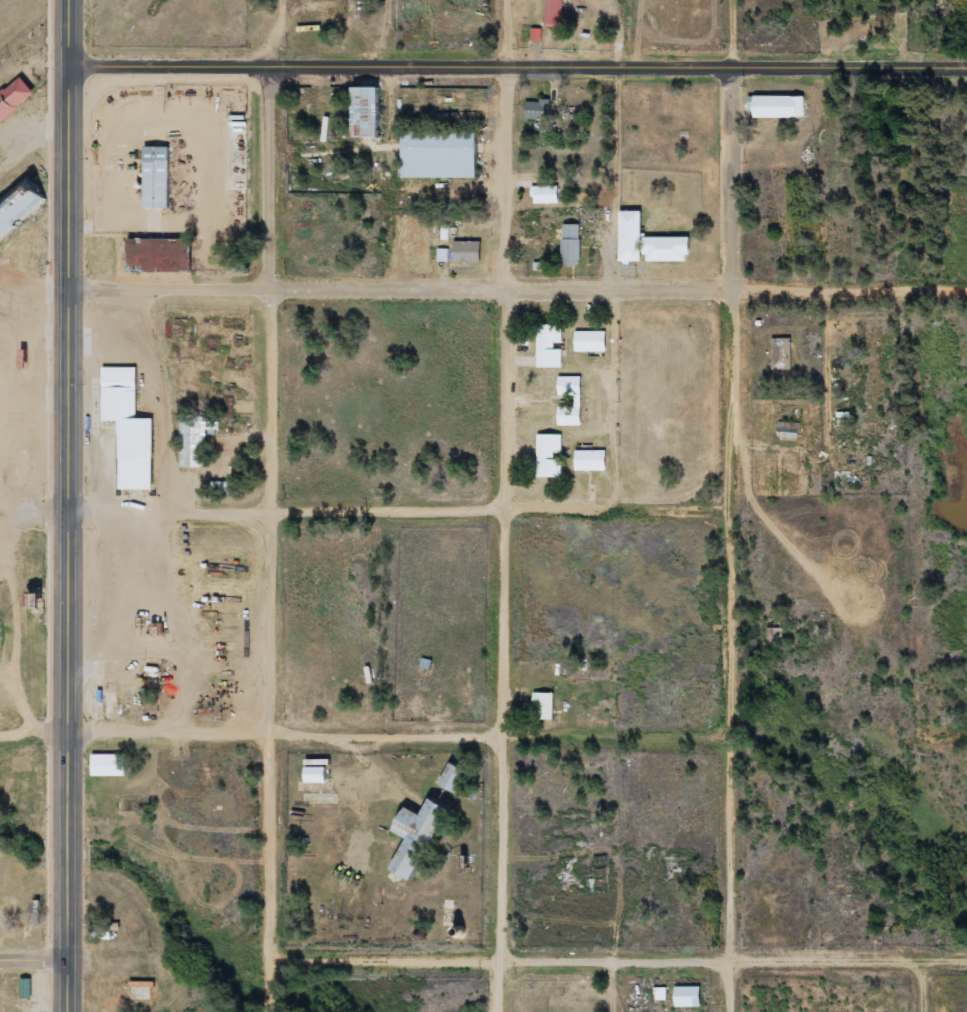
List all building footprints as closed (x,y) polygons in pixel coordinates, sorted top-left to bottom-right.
[(563,27),(563,0),(546,0),(546,26),(563,27)] [(542,30),(531,29),(531,42),(542,43),(542,30)] [(36,96),(22,78),(0,95),(0,125),(36,96)] [(352,87),(353,137),(380,137),(379,87),(352,87)] [(805,96),(754,97),(754,119),(806,117),(805,96)] [(527,101),(526,120),(550,120),(551,101),(527,101)] [(477,133),(403,132),(402,177),(477,179),(477,133)] [(170,209),(170,147),(144,147),(144,208),(170,209)] [(48,202),(29,179),(0,203),(0,241),(48,202)] [(559,186),(533,187),(534,204),(559,204),(559,186)] [(581,225),(563,224),(563,265),(581,266),(581,225)] [(129,239),(129,271),(192,271),(192,239),(129,239)] [(481,242),(455,241),(454,263),(481,264),(481,242)] [(438,262),(449,263),(449,249),(438,249),(438,262)] [(538,368),(563,368),(562,347),(563,347),(562,325),(538,325),(538,368)] [(606,332),(576,332),(576,352),(606,353),(606,332)] [(773,371),(792,370),(792,338),(773,338),(773,371)] [(153,490),(154,419),(137,419),(137,368),(103,368),(103,422),(119,422),(119,490),(153,490)] [(559,426),(582,426),(582,377),(559,377),(559,396),(575,396),(575,407),(559,407),(559,426)] [(182,417),(181,467),(207,468),(208,431),(220,431),(220,417),(182,417)] [(779,438),(800,439),(801,424),(780,423),(779,438)] [(562,435),(537,435),(538,478),(562,477),(562,460),(554,460),(554,453),(563,453),(562,435)] [(607,451),(576,451),(576,471),(606,472),(607,451)] [(554,720),(555,694),(535,693),(533,720),(554,720)] [(92,755),(92,777),(126,776),(126,755),(92,755)] [(441,787),(460,794),(469,771),(450,763),(441,787)] [(306,784),(326,783),(326,767),(305,768),(306,784)] [(391,871),(412,882),(450,809),(430,799),(422,815),(405,807),(393,832),(407,839),(391,871)] [(112,940),(112,926),(89,926),(90,941),(112,940)] [(32,980),(21,979),(21,999),(32,1000),(32,980)] [(701,987),(676,988),(676,1008),(702,1008),(701,987)] [(668,989),(656,988),(655,1002),(667,1002),(668,989)]
